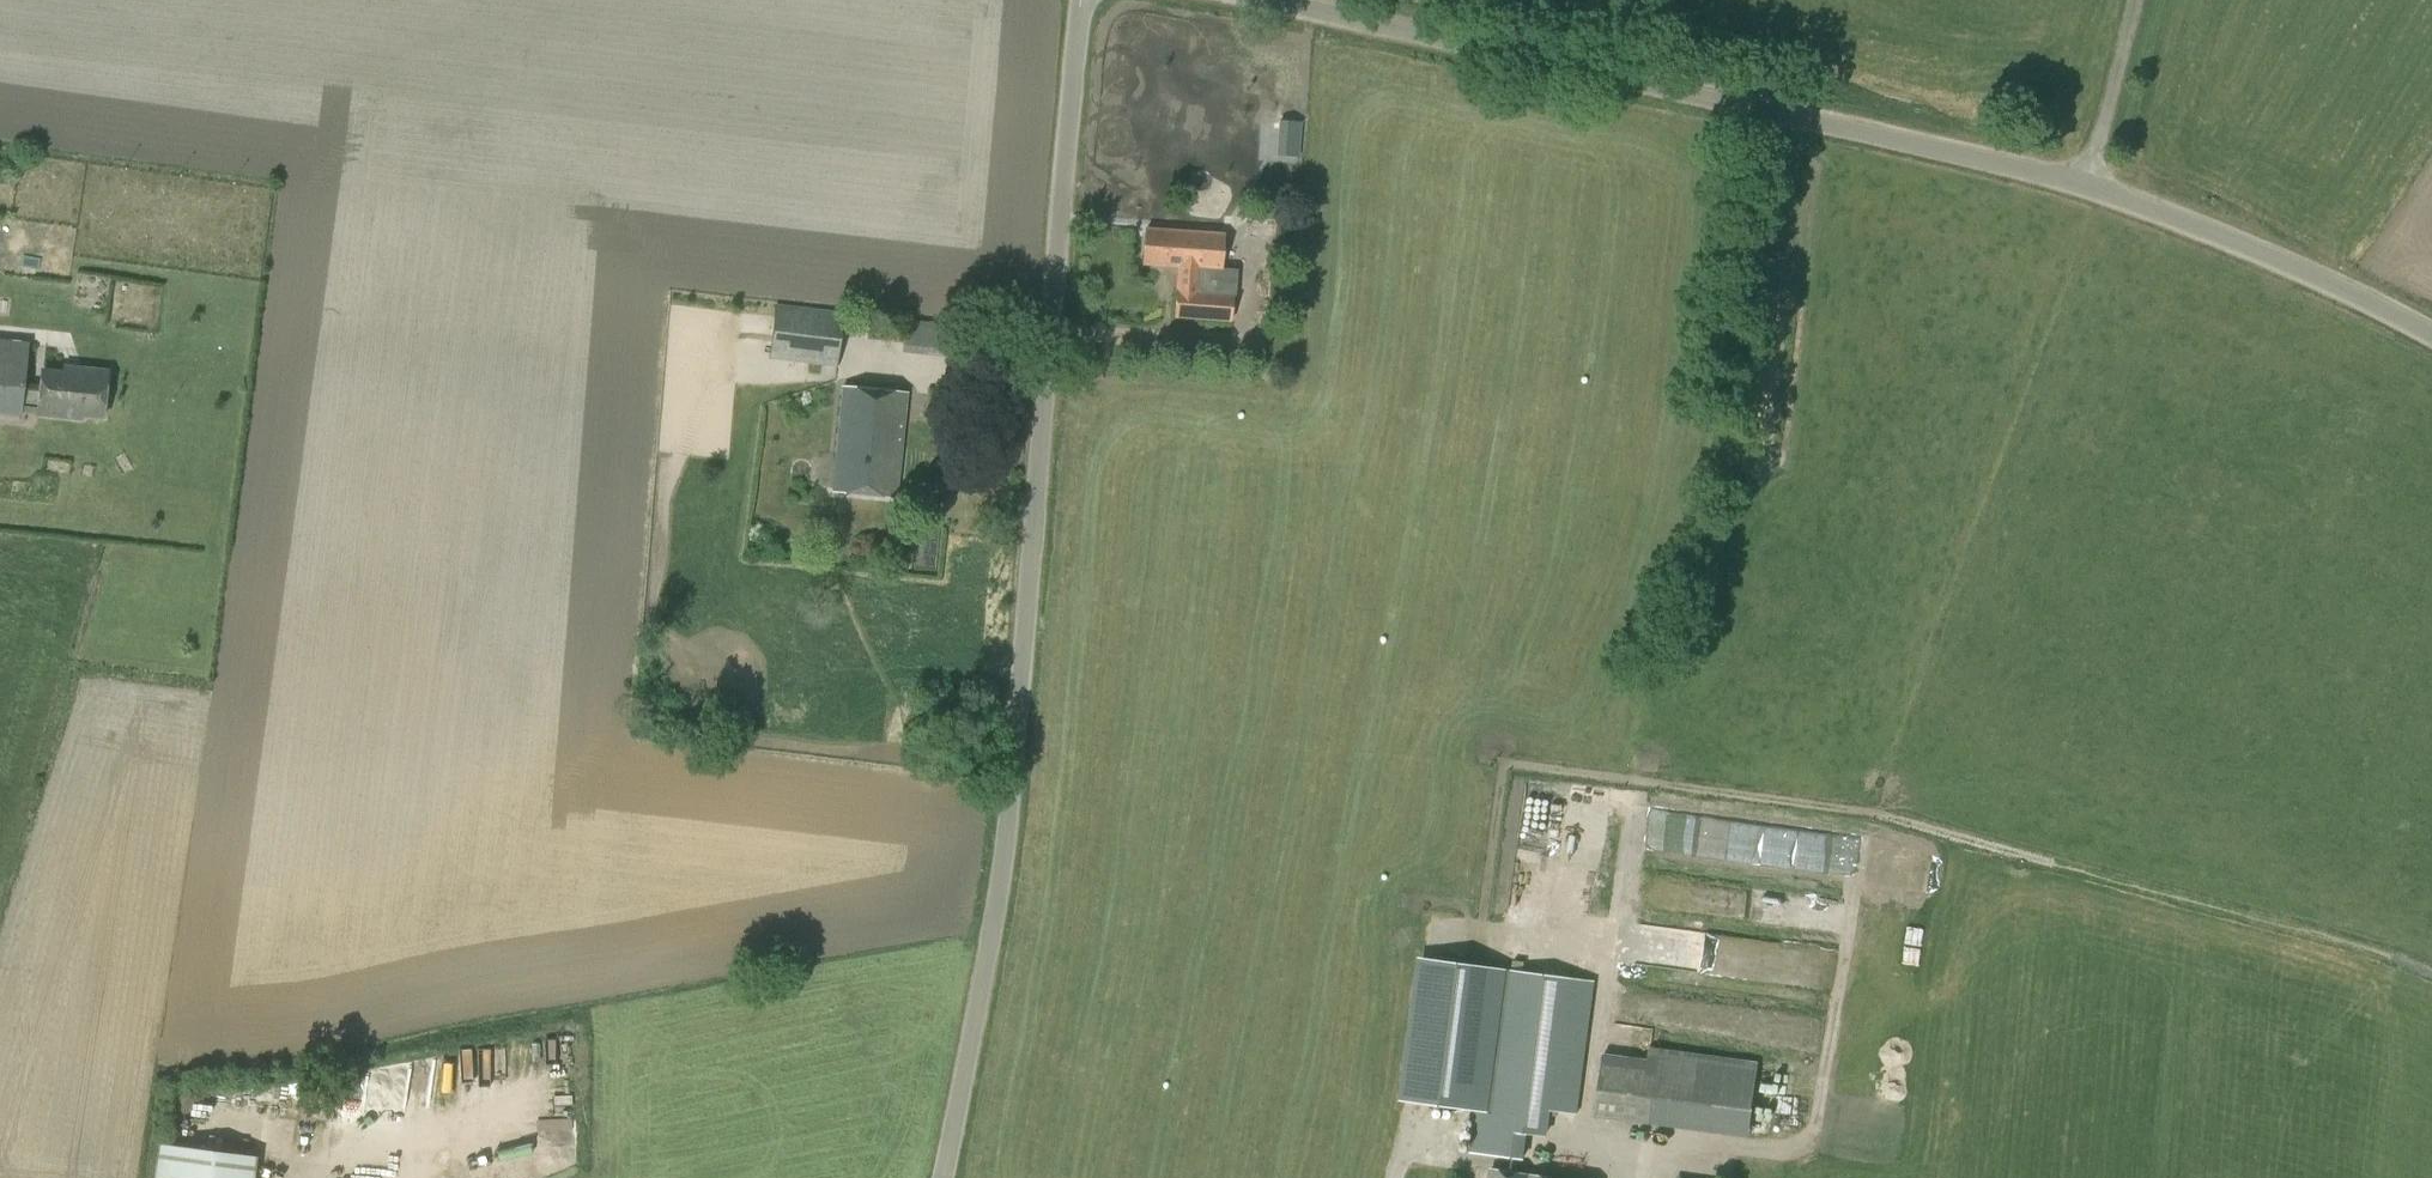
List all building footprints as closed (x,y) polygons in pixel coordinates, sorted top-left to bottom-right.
[(1223,233),(1146,228),(1143,265),(1178,267),(1175,317),(1230,321),(1232,296),(1235,296),(1237,270),(1221,269),(1223,233)] [(769,360),(837,367),(843,312),(775,305),(769,360)] [(964,360),(965,326),(905,319),(902,353),(964,360)] [(104,419),(109,368),(83,366),(83,372),(42,368),(40,385),(24,384),(30,342),(0,339),(0,415),(20,417),(21,413),(37,414),(83,419),(83,417),(104,419)] [(842,387),(832,492),(897,498),(907,393),(842,387)] [(1700,852),(1735,857),(1738,839),(1760,842),(1762,828),(1705,819),(1700,852)] [(1577,1116),(1595,984),(1424,960),(1404,1102),(1476,1112),(1470,1154),(1522,1161),(1529,1109),(1577,1116)] [(1649,1049),(1647,1069),(1602,1064),(1595,1118),(1630,1123),(1630,1122),(1698,1132),(1750,1138),(1758,1064),(1649,1049)] [(254,1156),(159,1143),(155,1177),(251,1177),(254,1156)]
